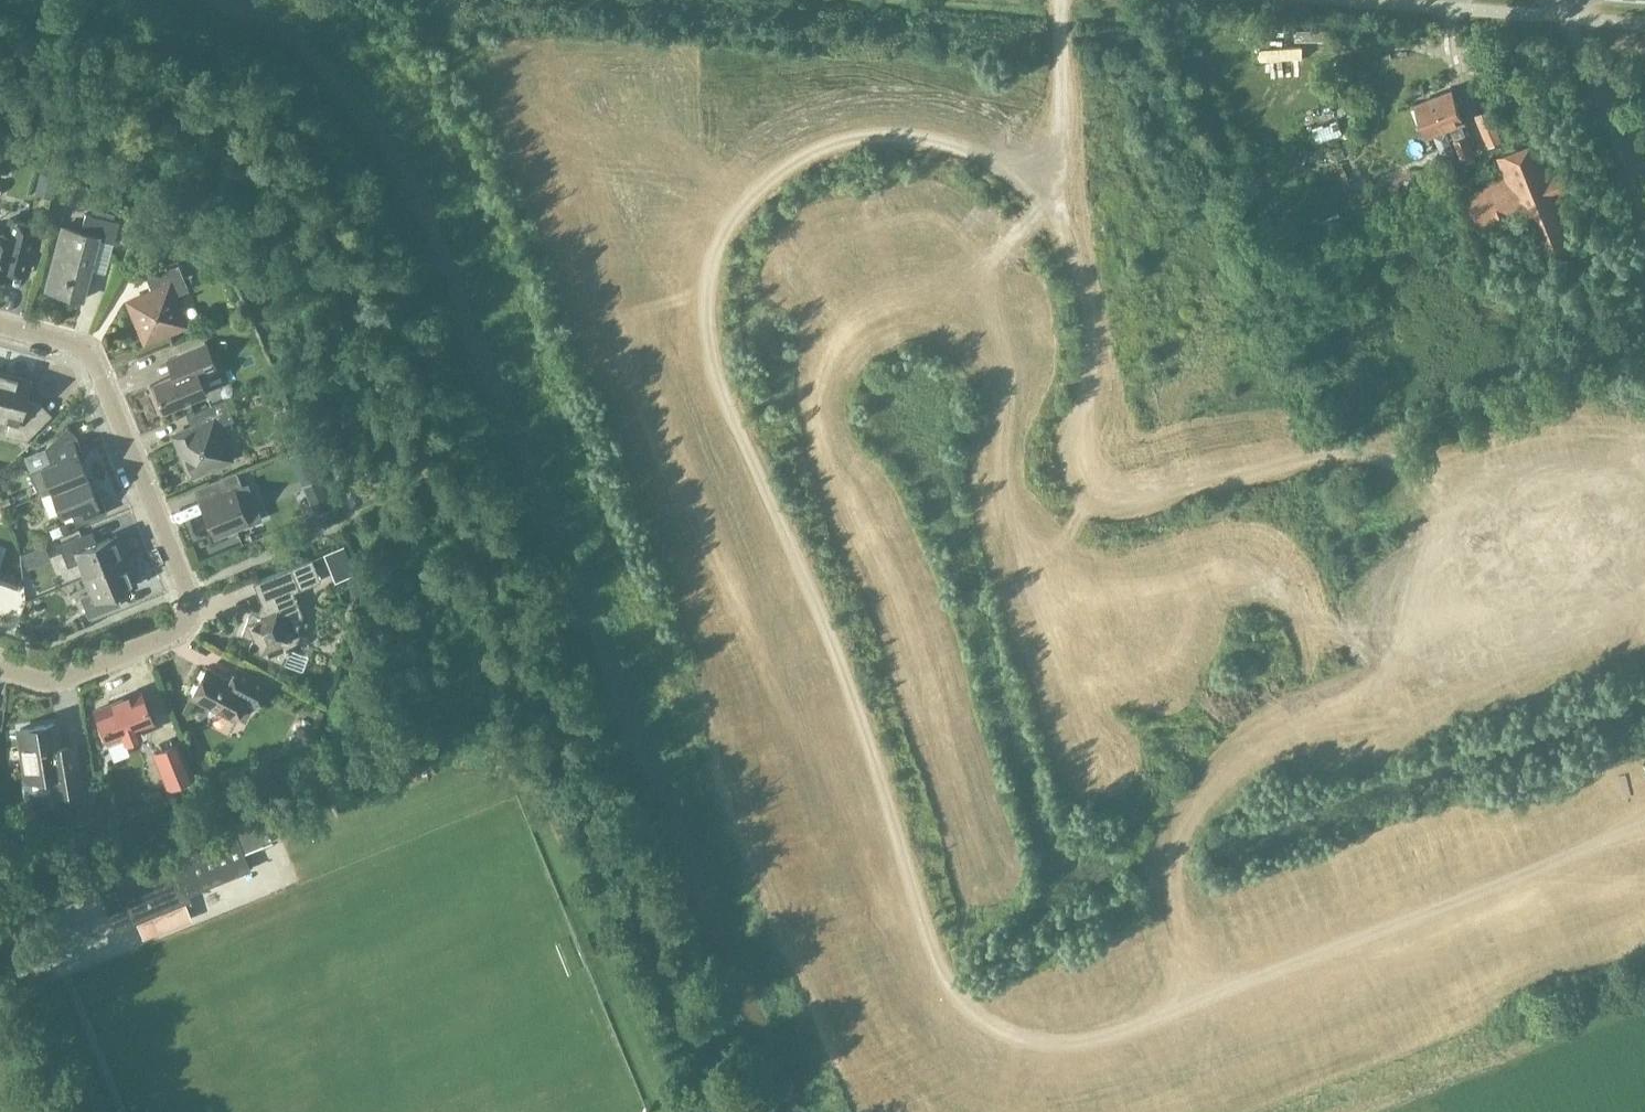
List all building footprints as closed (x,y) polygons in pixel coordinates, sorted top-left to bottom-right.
[(1301,45),(1259,44),(1258,61),(1300,62),(1301,45)] [(1461,123),(1464,122),(1452,90),(1415,105),(1427,136),(1450,128),(1454,140),(1461,157),(1474,152),(1467,135),(1466,135),(1461,123)] [(1475,115),(1488,147),(1501,141),(1488,110),(1475,115)] [(1317,146),(1342,137),(1336,120),(1311,129),(1317,146)] [(1506,177),(1460,196),(1475,233),(1495,225),(1499,236),(1514,229),(1510,219),(1521,214),(1538,255),(1579,239),(1560,191),(1571,187),(1564,170),(1553,174),(1539,140),(1498,157),(1506,177)] [(113,243),(119,222),(86,213),(81,231),(63,226),(46,290),(82,300),(98,239),(113,243)] [(9,281),(12,272),(27,276),(40,227),(9,219),(5,234),(0,233),(0,278),(9,281)] [(128,301),(145,342),(186,325),(174,296),(188,290),(178,264),(146,278),(152,291),(128,301)] [(206,344),(177,356),(148,368),(154,383),(159,395),(157,395),(163,411),(206,393),(199,376),(216,369),(206,344)] [(31,380),(3,373),(0,385),(0,419),(10,421),(6,435),(27,440),(46,421),(37,412),(23,409),(31,380)] [(217,427),(233,420),(225,399),(193,412),(198,425),(173,435),(190,476),(230,459),(217,427)] [(78,452),(82,451),(75,435),(67,427),(45,448),(51,462),(42,465),(52,490),(87,476),(78,452)] [(235,491),(243,488),(236,471),(213,480),(218,494),(200,501),(215,537),(248,523),(235,491)] [(76,525),(107,513),(100,497),(96,499),(87,476),(52,490),(62,515),(70,511),(76,525)] [(309,501),(321,501),(320,481),(308,482),(309,501)] [(84,577),(126,560),(116,535),(90,546),(85,534),(58,544),(68,567),(78,562),(84,577)] [(322,554),(313,557),(322,584),(332,580),(322,554)] [(303,615),(293,592),(320,581),(312,559),(256,582),(269,612),(262,615),(251,610),(241,635),(253,639),(249,650),(272,659),(276,648),(287,652),(289,651),(290,647),(296,645),(300,634),(297,628),(303,615)] [(126,560),(84,577),(90,591),(79,596),(89,618),(115,607),(110,595),(136,585),(126,560)] [(256,707),(268,683),(240,668),(233,682),(206,668),(191,697),(235,720),(245,701),(256,707)] [(95,710),(108,741),(122,735),(127,739),(138,735),(139,729),(153,723),(141,692),(95,710)] [(74,744),(58,747),(54,723),(20,729),(28,780),(52,776),(55,796),(82,791),(77,761),(74,744)] [(154,752),(168,786),(193,775),(179,742),(154,752)] [(234,830),(97,887),(115,931),(191,900),(188,895),(250,869),(234,830)]
